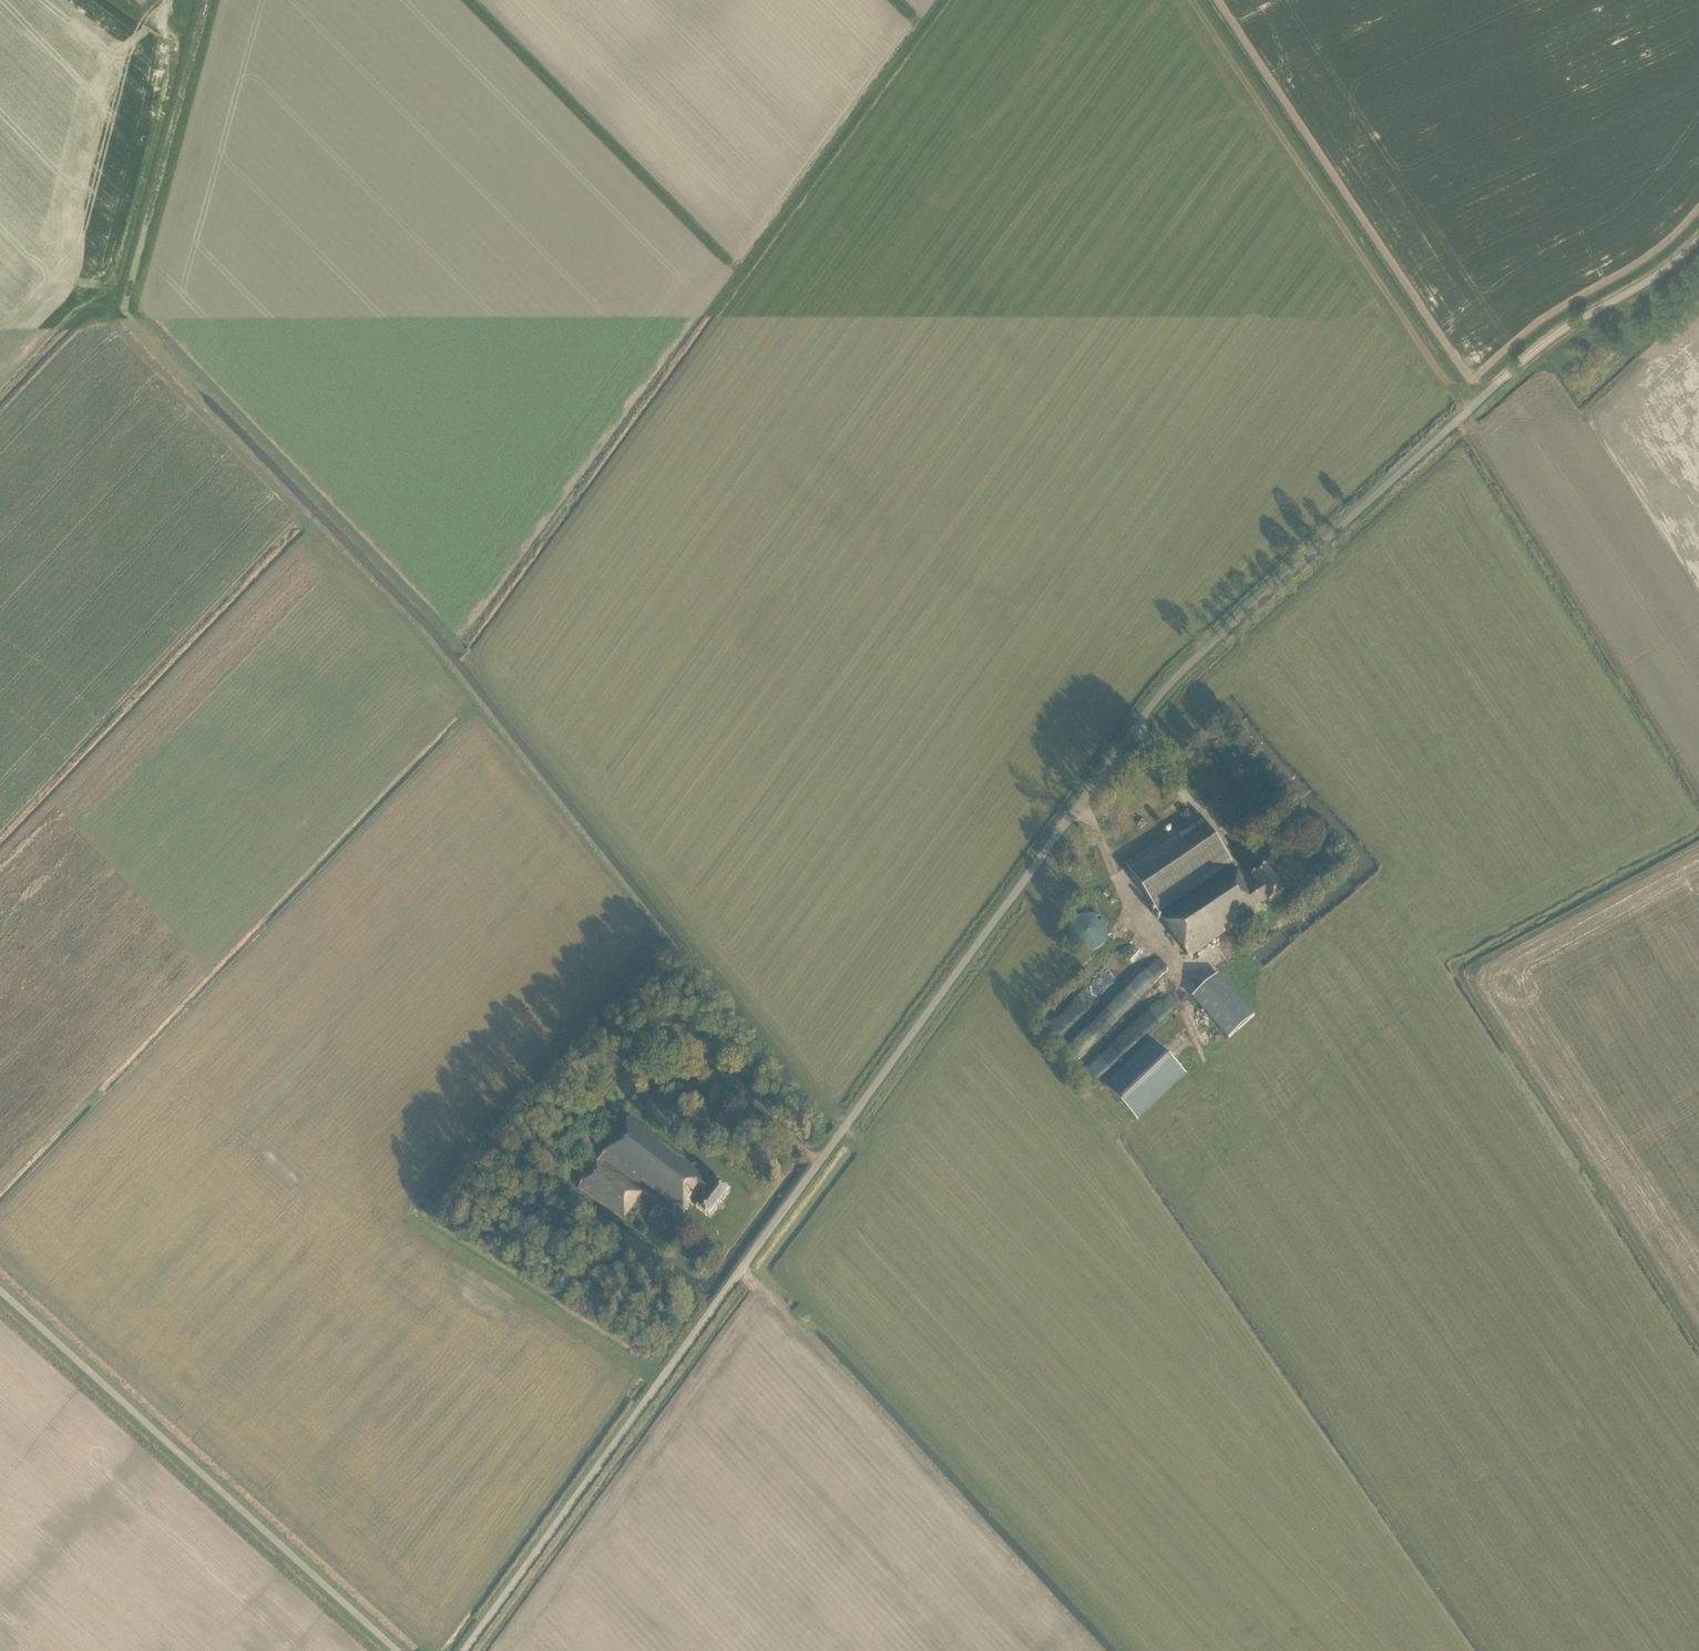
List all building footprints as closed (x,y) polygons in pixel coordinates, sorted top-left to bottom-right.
[(1249,810),(1255,822),(1267,816),(1261,805),(1249,810)] [(1193,817),(1189,811),(1183,815),(1187,821),(1193,817)] [(1233,862),(1201,818),(1186,828),(1127,870),(1159,914),(1189,958),(1254,913),(1252,910),(1268,899),(1271,903),(1284,893),(1265,866),(1251,876),(1257,884),(1250,889),(1235,868),(1175,909),(1172,904),(1217,873),(1233,862)] [(1092,914),(1088,913),(1085,914),(1082,914),(1077,917),(1075,919),(1073,921),(1071,924),(1069,929),(1069,932),(1069,936),(1070,939),(1072,942),(1075,946),(1077,948),(1082,951),(1085,951),(1088,952),(1092,951),(1095,951),(1099,948),(1102,946),(1104,943),(1106,941),(1107,937),(1108,932),(1107,929),(1106,926),(1104,921),(1102,919),(1099,917),(1095,914),(1092,914)] [(1192,997),(1229,1038),(1254,1015),(1218,974),(1192,997)] [(1063,1039),(1096,1002),(1084,992),(1051,1028),(1063,1039)] [(1184,1073),(1153,1041),(1105,1087),(1136,1120),(1184,1073)] [(703,1172),(631,1118),(577,1190),(623,1221),(645,1192),(674,1213),(676,1211),(683,1217),(691,1206),(710,1221),(731,1193),(717,1182),(714,1186),(701,1176),(703,1172)]
